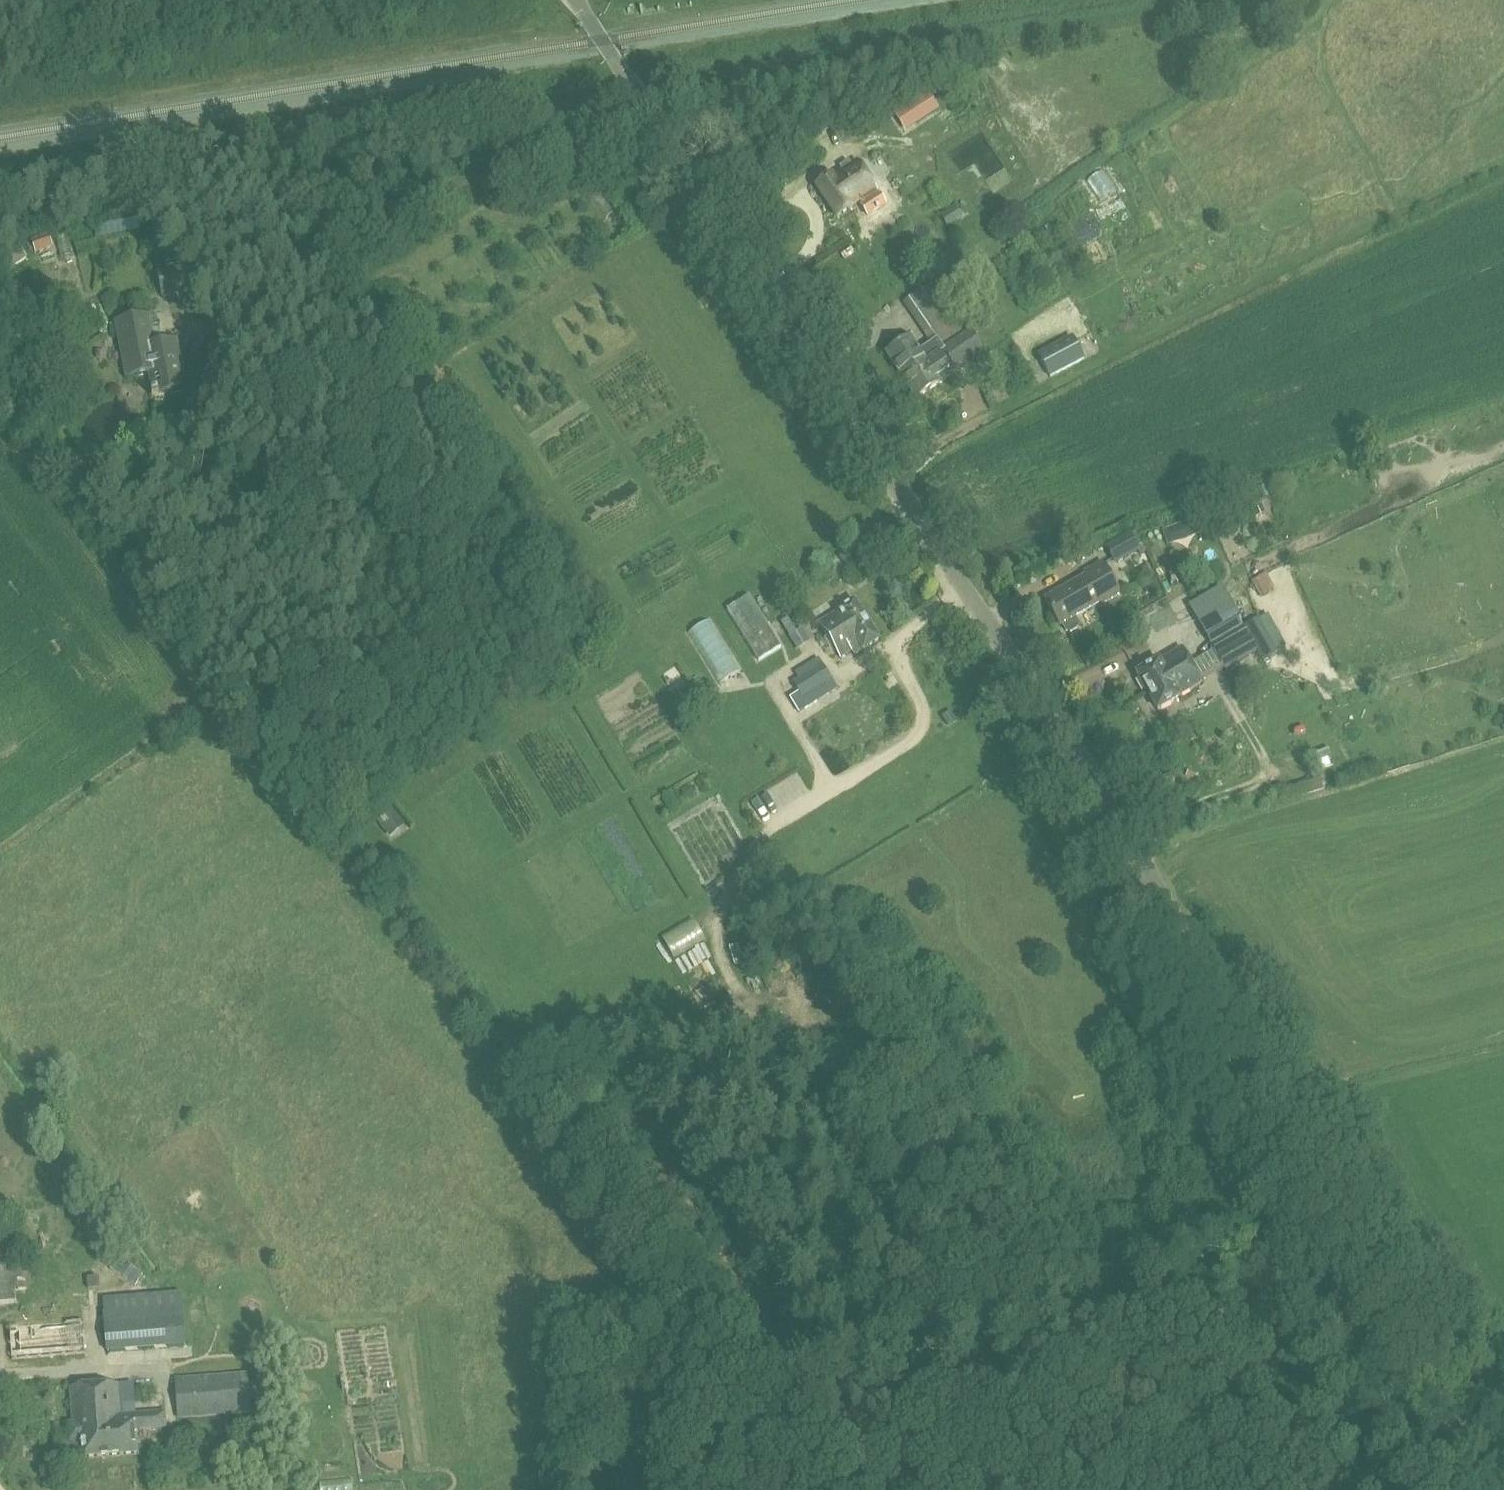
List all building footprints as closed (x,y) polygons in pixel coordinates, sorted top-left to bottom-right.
[(939,109),(929,94),(909,107),(919,122),(939,109)] [(817,188),(836,218),(852,208),(851,207),(876,191),(857,160),(845,168),(846,170),(817,188)] [(938,217),(944,227),(961,217),(954,206),(938,217)] [(55,235),(61,257),(72,256),(66,232),(55,235)] [(19,243),(0,256),(0,269),(2,273),(27,257),(19,243)] [(186,285),(182,264),(156,269),(161,290),(186,285)] [(885,353),(900,376),(908,371),(905,366),(916,359),(928,351),(933,348),(961,331),(929,284),(903,302),(930,343),(919,350),(910,336),(885,353)] [(149,374),(154,396),(186,389),(177,340),(154,345),(148,316),(116,322),(127,378),(149,374)] [(900,376),(916,400),(941,383),(938,379),(951,370),(940,353),(942,352),(954,370),(984,351),(970,329),(963,334),(961,331),(933,348),(928,351),(916,359),(905,366),(908,371),(900,376)] [(1082,359),(1072,340),(1038,357),(1049,377),(1082,359)] [(980,373),(985,381),(1001,370),(996,362),(980,373)] [(1256,518),(1265,514),(1261,505),(1252,509),(1256,518)] [(1198,533),(1193,518),(1185,521),(1190,536),(1198,533)] [(1135,532),(1131,534),(1137,546),(1141,544),(1135,532)] [(1106,548),(1114,566),(1140,552),(1137,546),(1131,534),(1106,548)] [(1045,601),(1060,626),(1101,602),(1102,605),(1121,594),(1103,563),(1086,573),(1088,576),(1045,601)] [(1251,582),(1261,598),(1276,589),(1266,572),(1251,582)] [(819,623),(842,658),(852,651),(855,655),(862,650),(863,651),(880,641),(854,600),(819,623)] [(1211,646),(1244,629),(1242,624),(1230,605),(1225,608),(1222,603),(1199,617),(1206,629),(1203,631),(1211,646)] [(1273,651),(1253,618),(1242,624),(1244,629),(1258,652),(1261,658),(1273,651)] [(724,658),(704,627),(680,643),(699,673),(724,658)] [(1244,629),(1211,646),(1214,651),(1224,669),(1225,671),(1258,652),(1244,629)] [(1136,674),(1148,694),(1171,681),(1168,676),(1190,664),(1182,649),(1161,661),(1160,660),(1136,674)] [(789,698),(799,713),(838,689),(817,658),(794,672),(798,679),(792,683),(798,693),(789,698)] [(1200,682),(1190,664),(1168,676),(1171,681),(1148,694),(1157,711),(1181,697),(1180,696),(1201,683),(1200,682)] [(1302,795),(1324,788),(1321,777),(1298,784),(1302,795)] [(402,820),(393,809),(378,821),(387,832),(402,820)] [(16,1303),(11,1241),(0,1242),(0,1304),(16,1303)] [(102,1298),(107,1352),(186,1346),(181,1292),(102,1298)] [(10,1327),(12,1360),(85,1354),(82,1320),(10,1327)] [(175,1378),(178,1418),(250,1414),(248,1373),(175,1378)] [(61,1442),(62,1458),(137,1454),(136,1431),(167,1429),(166,1412),(135,1413),(120,1414),(119,1384),(70,1387),(72,1422),(66,1423),(67,1441),(61,1442)]
